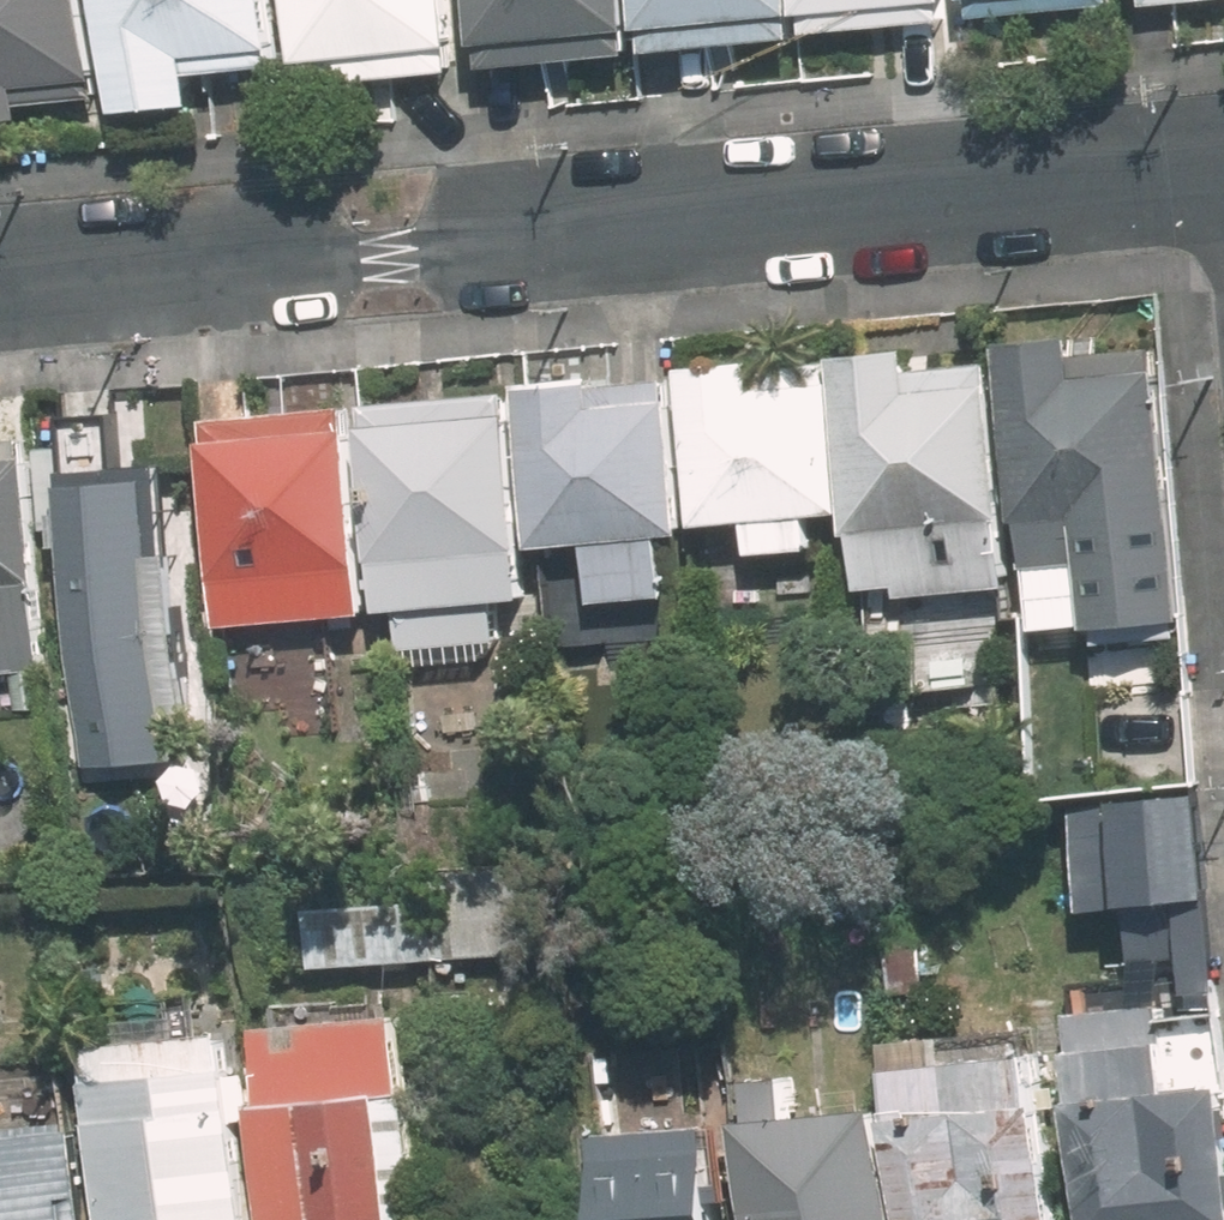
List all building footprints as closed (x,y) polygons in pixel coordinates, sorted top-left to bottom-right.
[(44,121),(44,97),(112,97),(112,0),(0,0),(0,121),(44,121)] [(142,108),(219,106),(218,67),(296,64),(294,0),(138,0),(142,108)] [(313,83),(467,74),(463,0),(308,0),(313,83)] [(493,62),(649,48),(648,39),(644,0),(487,0),(493,62)] [(665,46),(810,33),(809,24),(807,0),(661,0),(665,46)] [(962,0),(807,0),(809,24),(810,33),(963,19),(962,0)] [(1102,325),(1028,327),(1033,555),(1093,554),(1094,610),(1195,607),(1166,341),(1100,347),(1102,325)] [(933,336),(862,337),(864,580),(1017,579),(1015,365),(934,366),(933,336)] [(705,357),(705,513),(758,513),(758,544),(835,544),(835,503),(853,503),(853,364),(770,364),(770,357),(705,357)] [(699,526),(688,371),(613,376),(613,369),(541,374),(552,537),(602,533),(606,593),(680,588),(676,528),(699,526)] [(534,387),(383,393),(391,606),(419,605),(421,657),(510,653),(508,600),(542,598),(534,387)] [(374,406),(219,412),(226,615),(381,610),(374,406)] [(0,436),(0,661),(63,657),(48,433),(0,436)] [(149,791),(207,790),(203,537),(180,537),(179,465),(87,467),(91,754),(149,753),(149,791)] [(1205,789),(1080,807),(1094,904),(1219,885),(1205,789)] [(439,884),(315,888),(318,957),(579,948),(575,859),(438,864),(439,884)] [(1070,982),(1095,1219),(1223,1219),(1223,1076),(1187,1080),(1175,970),(1070,982)] [(265,1022),(275,1219),(434,1219),(424,1014),(265,1022)] [(910,1025),(931,1219),(1077,1219),(1058,1044),(990,1052),(986,1015),(910,1025)] [(104,1043),(113,1219),(268,1219),(258,1035),(104,1043)] [(757,1070),(770,1219),(923,1219),(912,1092),(819,1100),(816,1064),(757,1070)] [(747,1115),(602,1128),(611,1219),(713,1219),(711,1196),(754,1192),(747,1115)] [(102,1125),(0,1128),(0,1219),(105,1219),(102,1125)]
